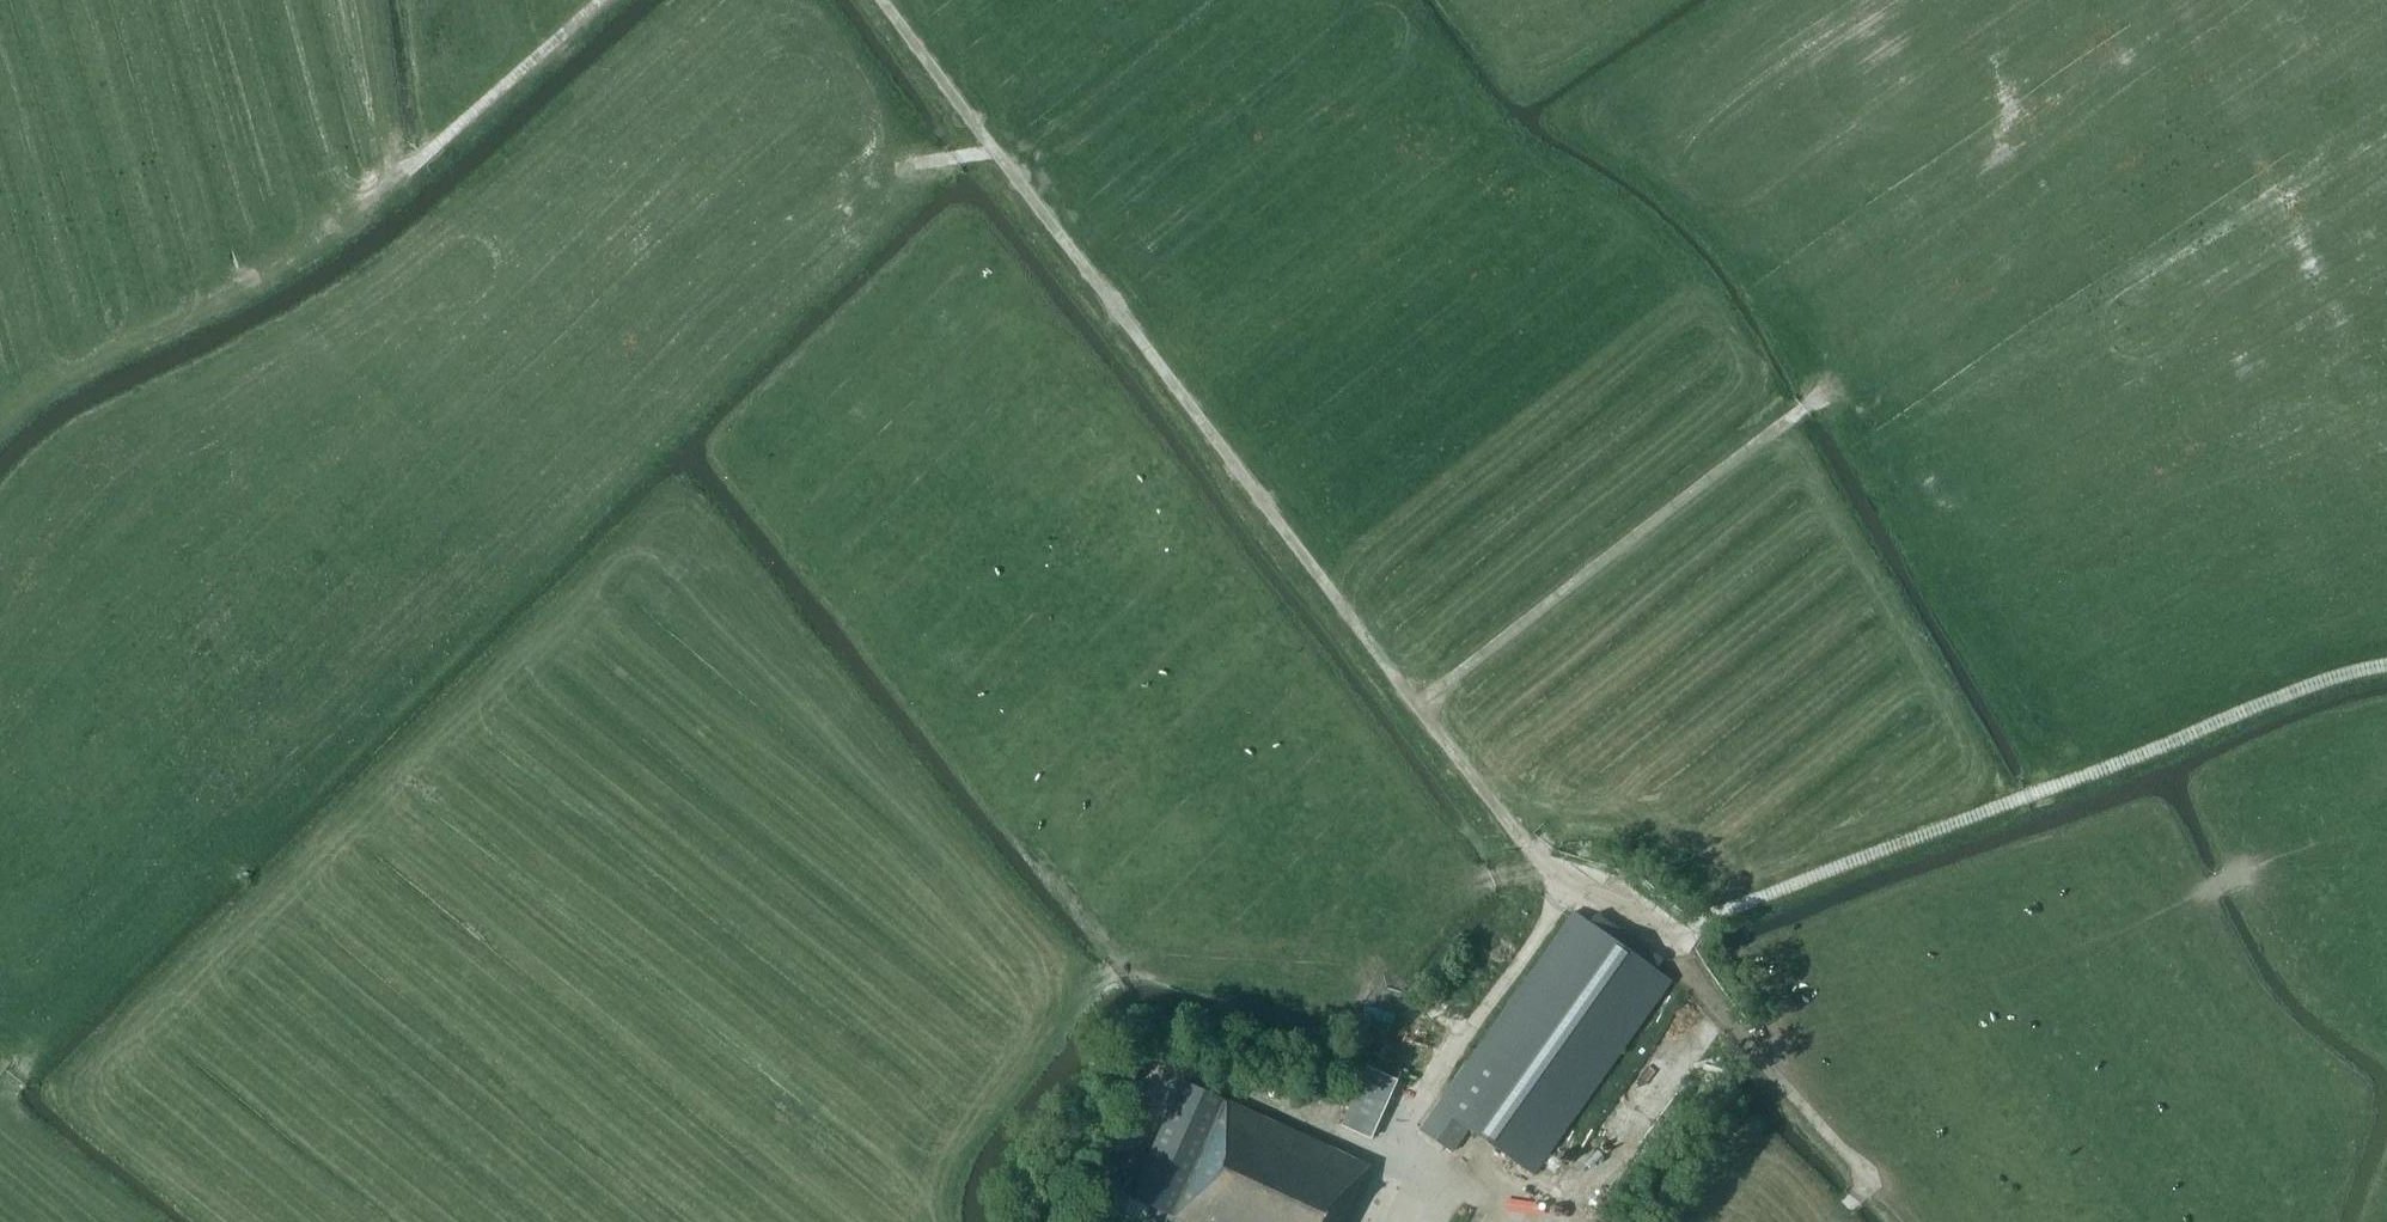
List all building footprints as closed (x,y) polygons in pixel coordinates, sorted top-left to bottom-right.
[(1453,1151),(1469,1129),(1532,1174),(1670,980),(1573,911),(1420,1128),(1453,1151)] [(1337,1124),(1371,1139),(1397,1079),(1363,1064),(1337,1124)] [(1186,1221),(1341,1221),(1368,1164),(1182,1081),(1129,1196),(1186,1221)]
